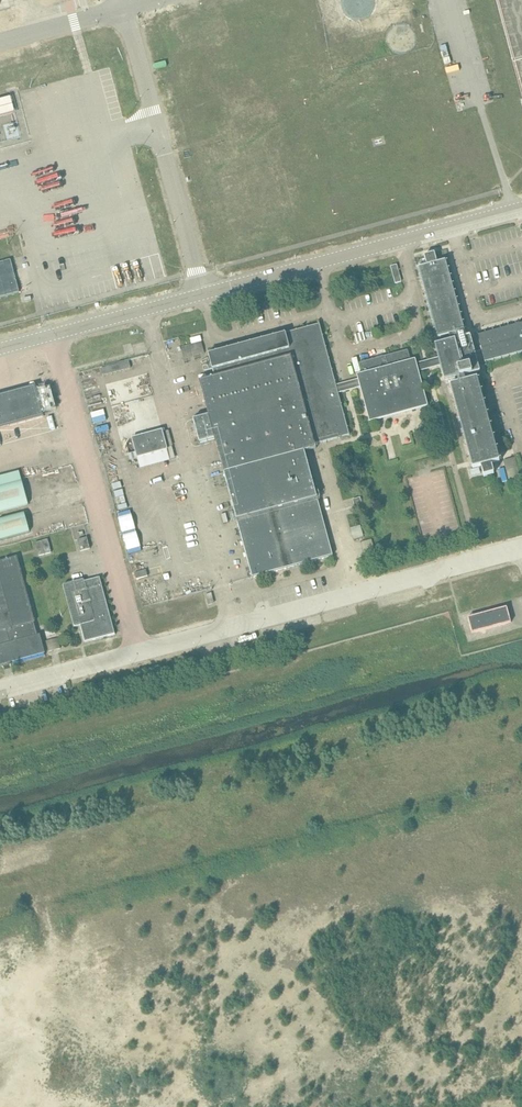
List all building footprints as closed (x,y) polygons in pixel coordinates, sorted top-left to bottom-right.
[(0,99),(0,116),(14,112),(10,97),(0,99)] [(19,284),(12,253),(0,256),(0,288),(19,284)] [(435,253),(424,256),(427,265),(419,268),(437,338),(449,335),(451,342),(436,346),(439,357),(416,363),(415,360),(411,361),(408,349),(358,363),(361,374),(358,375),(359,379),(336,385),(319,324),(208,354),(215,377),(199,381),(209,415),(193,420),(199,443),(215,439),(252,577),(333,556),(305,452),(316,448),(315,444),(349,435),(338,393),(361,387),(370,421),(427,406),(418,371),(441,365),(445,381),(460,377),(462,384),(452,387),(474,468),(481,466),(484,476),(494,474),(492,463),(499,461),(477,380),(466,382),(464,375),(472,373),(472,372),(475,371),(474,364),(477,363),(475,352),(482,350),(485,362),(521,352),(521,323),(478,335),(481,346),(473,348),(470,337),(455,341),(453,334),(464,331),(446,260),(437,263),(435,253)] [(363,333),(364,339),(381,335),(380,330),(363,333)] [(44,417),(36,386),(0,396),(0,428),(44,417)] [(172,431),(140,440),(144,455),(176,447),(172,431)] [(114,446),(103,449),(105,456),(116,453),(114,446)] [(111,475),(113,481),(122,479),(120,473),(111,475)] [(23,481),(0,487),(0,512),(29,505),(23,481)] [(123,481),(115,482),(116,491),(124,490),(123,481)] [(0,520),(0,540),(30,532),(25,513),(0,520)] [(90,529),(75,533),(79,548),(94,545),(90,529)] [(54,538),(41,542),(44,555),(58,551),(54,538)] [(131,554),(133,563),(147,560),(144,550),(131,554)] [(34,622),(35,622),(17,557),(0,561),(0,665),(45,653),(40,635),(38,635),(34,622)] [(116,634),(100,577),(85,581),(84,580),(83,579),(82,579),(65,584),(64,584),(64,585),(63,585),(63,586),(63,587),(74,625),(74,626),(75,626),(75,627),(76,627),(80,626),(84,643),(116,634)] [(472,633),(511,623),(507,608),(468,618),(472,633)]
